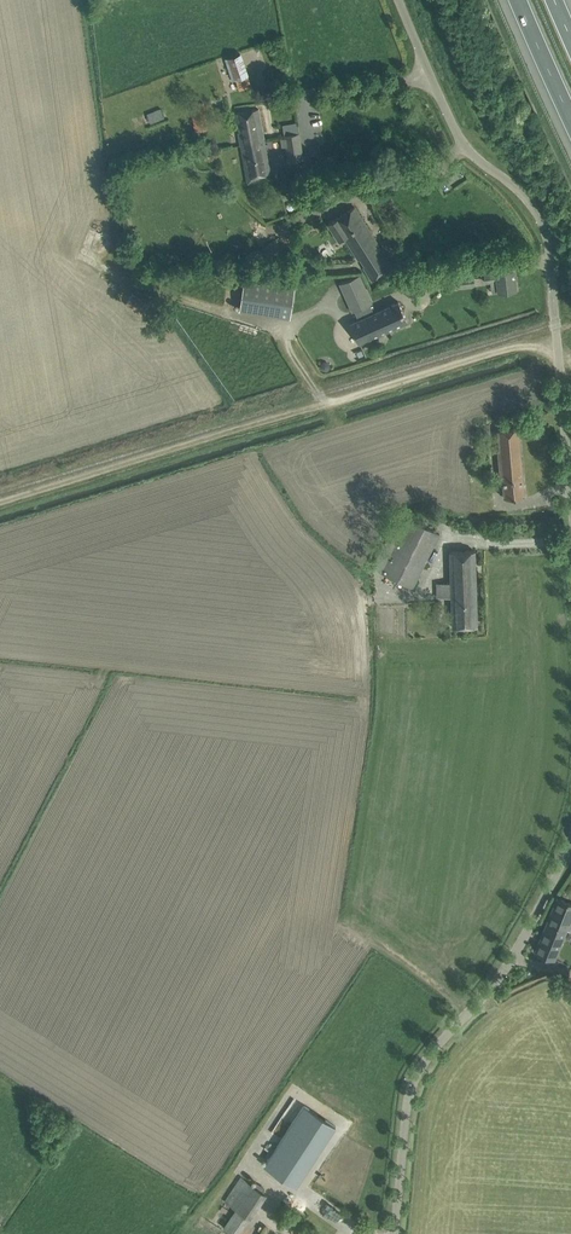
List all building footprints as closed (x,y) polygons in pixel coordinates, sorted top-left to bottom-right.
[(248,74),(241,52),(224,58),(232,80),(235,79),(239,89),(251,85),(248,74)] [(195,132),(208,129),(209,129),(204,103),(190,105),(195,132)] [(151,122),(164,117),(161,108),(147,114),(151,122)] [(240,145),(264,140),(258,109),(235,113),(240,145)] [(297,123),(282,125),(284,135),(298,133),(297,123)] [(284,137),(280,138),(281,147),(286,146),(288,161),(303,159),(299,133),(298,133),(284,135),(284,137)] [(271,173),(266,151),(264,140),(240,145),(247,184),(259,182),(258,175),(271,173)] [(282,198),(296,194),(292,181),(278,185),(282,198)] [(364,266),(372,279),(393,266),(355,207),(328,224),(339,241),(344,237),(358,259),(360,258),(365,265),(364,266)] [(402,223),(393,228),(399,240),(408,235),(402,223)] [(274,239),(262,247),(271,261),(283,253),(274,239)] [(497,272),(485,274),(486,282),(490,282),(492,292),(499,291),(516,289),(513,270),(496,272),(497,272)] [(352,311),(372,302),(360,274),(340,283),(352,311)] [(474,276),(457,278),(458,287),(475,285),(474,276)] [(240,309),(290,318),(295,286),(244,279),(240,309)] [(144,317),(151,308),(152,307),(133,293),(125,304),(144,317)] [(399,301),(350,323),(359,343),(408,321),(399,301)] [(329,363),(325,362),(322,363),(321,367),(322,369),(326,371),(329,369),(330,366),(329,363)] [(524,496),(518,428),(498,430),(500,450),(499,450),(501,480),(503,480),(504,498),(524,496)] [(406,524),(381,572),(412,588),(440,534),(409,518),(406,524)] [(475,550),(450,551),(451,582),(437,583),(437,597),(451,596),(452,627),(477,626),(475,550)] [(548,922),(566,929),(567,930),(570,921),(570,903),(558,898),(548,922)] [(553,959),(566,929),(548,922),(536,951),(553,959)] [(336,1127),(336,1126),(304,1105),(264,1165),(287,1181),(327,1121),(336,1127)] [(242,1176),(225,1201),(236,1209),(223,1227),(233,1233),(238,1233),(249,1218),(251,1220),(266,1195),(264,1193),(266,1190),(262,1186),(259,1189),(242,1176)]
